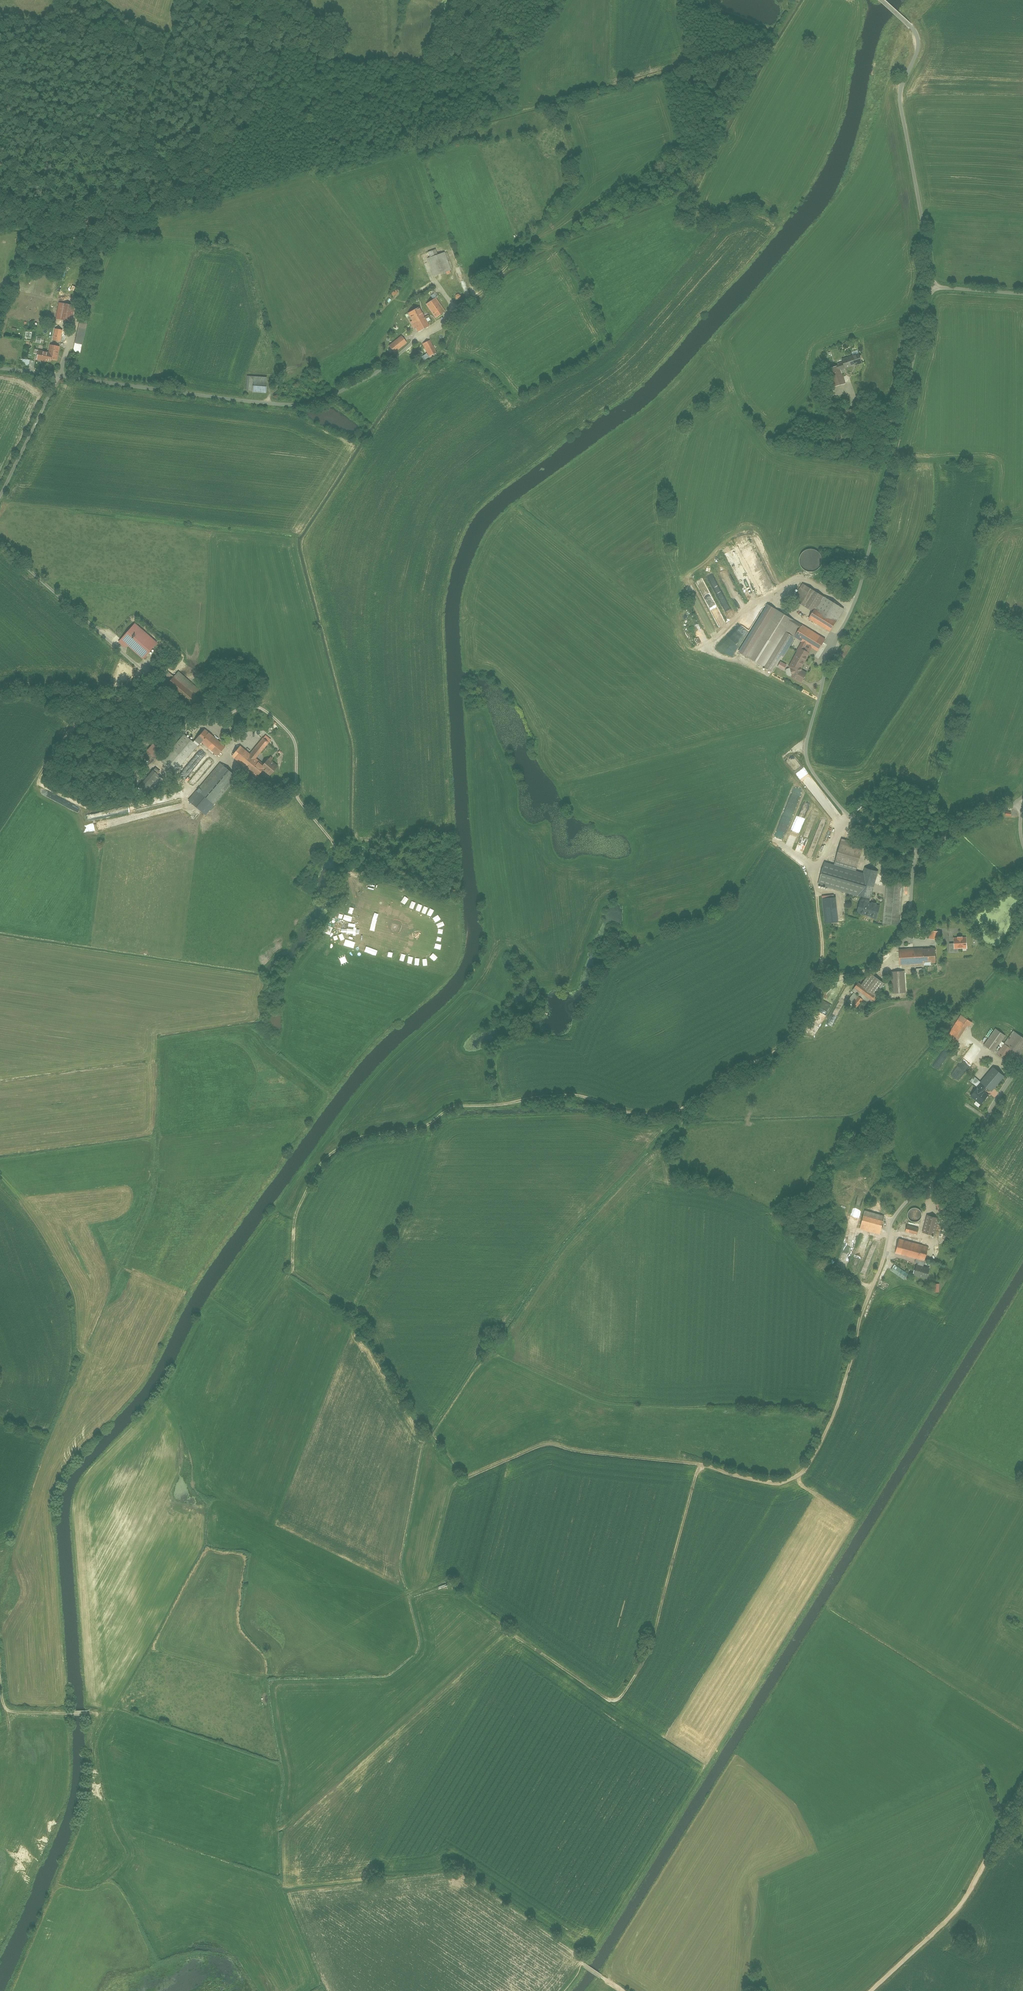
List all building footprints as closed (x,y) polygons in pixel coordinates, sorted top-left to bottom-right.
[(430,259),(437,276),(451,271),(444,253),(430,259)] [(460,287),(460,285),(460,284),(460,282),(459,281),(458,280),(457,279),(455,278),(453,278),(452,278),(450,278),(448,279),(447,280),(446,282),(445,283),(445,284),(445,286),(445,288),(446,289),(447,290),(448,291),(449,292),(450,293),(452,293),(453,293),(454,293),(456,293),(457,292),(458,291),(459,289),(460,288),(460,287)] [(423,301),(438,320),(448,313),(436,297),(432,300),(429,296),(423,301)] [(54,320),(68,323),(71,304),(58,301),(54,320)] [(408,313),(417,334),(430,328),(421,307),(408,313)] [(447,349),(455,353),(464,332),(456,328),(447,349)] [(52,342),(61,344),(63,330),(55,329),(52,342)] [(80,336),(75,349),(82,352),(87,338),(80,336)] [(422,342),(432,362),(440,358),(430,338),(422,342)] [(49,354),(37,352),(36,362),(54,366),(58,348),(50,346),(49,354)] [(841,362),(845,372),(864,365),(861,355),(841,362)] [(832,369),(838,389),(847,386),(841,366),(832,369)] [(248,392),(267,393),(268,377),(249,376),(248,392)] [(841,409),(844,429),(853,427),(850,408),(841,409)] [(836,431),(836,443),(845,443),(845,431),(836,431)] [(733,549),(724,554),(727,560),(736,556),(733,549)] [(802,563),(800,563),(799,567),(817,569),(819,557),(814,556),(814,554),(811,554),(811,558),(808,558),(808,561),(803,560),(802,563)] [(844,607),(804,583),(796,596),(815,607),(809,616),(831,629),(844,607)] [(823,655),(830,642),(773,612),(749,658),(768,668),(785,636),(800,643),(785,670),(789,672),(787,677),(799,684),(805,673),(800,671),(809,653),(807,652),(809,648),(823,655)] [(137,622),(120,642),(126,648),(129,645),(145,659),(160,643),(137,622)] [(839,654),(844,658),(853,646),(848,642),(839,654)] [(782,670),(785,664),(779,661),(776,666),(782,670)] [(167,682),(193,705),(199,698),(187,687),(192,682),(178,669),(167,682)] [(161,760),(175,772),(199,743),(215,756),(223,747),(201,729),(193,739),(185,732),(161,760)] [(239,744),(230,755),(255,775),(261,767),(269,773),(274,767),(276,765),(266,757),(262,762),(255,756),(267,741),(261,735),(248,752),(239,744)] [(209,800),(213,804),(237,775),(223,763),(199,791),(209,800)] [(151,772),(136,788),(145,796),(160,780),(151,772)] [(792,790),(787,808),(794,810),(796,806),(794,805),(799,793),(792,790)] [(806,817),(808,810),(800,807),(798,814),(806,817)] [(864,843),(842,837),(835,863),(857,869),(864,843)] [(863,875),(821,865),(816,884),(862,896),(860,902),(858,901),(855,914),(876,919),(880,904),(868,901),(876,868),(865,865),(863,875)] [(902,880),(887,879),(885,922),(899,923),(902,880)] [(836,895),(822,896),(825,924),(838,923),(836,895)] [(940,928),(929,927),(928,936),(939,936),(940,928)] [(966,947),(966,938),(954,938),(955,948),(966,947)] [(901,948),(902,962),(936,961),(935,947),(901,948)] [(906,990),(905,971),(894,971),(895,991),(906,990)] [(846,1001),(855,1007),(863,997),(870,1001),(883,984),(869,973),(860,985),(856,981),(851,987),(854,989),(846,1000),(846,1001)] [(814,1034),(828,1010),(820,1006),(812,1020),(817,1022),(811,1033),(814,1034)] [(971,1022),(960,1015),(946,1038),(957,1045),(965,1033),(971,1022)] [(987,1043),(994,1049),(1005,1035),(998,1029),(987,1043)] [(1014,1030),(999,1052),(1006,1058),(1013,1047),(1019,1051),(1022,1046),(1022,1036),(1014,1030)] [(965,1038),(952,1060),(959,1064),(972,1042),(965,1038)] [(979,1063),(988,1069),(992,1063),(983,1057),(979,1063)] [(960,1062),(952,1071),(960,1078),(968,1069),(960,1062)] [(971,1094),(983,1102),(989,1094),(983,1090),(987,1085),(993,1089),(1004,1074),(993,1066),(983,1079),(977,1075),(972,1081),(977,1085),(971,1094)] [(921,1215),(921,1214),(921,1212),(920,1211),(920,1210),(919,1209),(918,1208),(917,1208),(916,1207),(914,1207),(913,1207),(912,1208),(911,1208),(910,1209),(909,1210),(909,1211),(908,1212),(908,1214),(908,1215),(909,1216),(909,1217),(910,1218),(911,1219),(912,1219),(913,1220),(915,1220),(916,1220),(917,1219),(918,1219),(919,1218),(920,1217),(920,1216),(921,1215)] [(883,1212),(863,1208),(859,1228),(879,1231),(883,1212)] [(928,1213),(923,1231),(932,1234),(938,1216),(928,1213)] [(905,1231),(918,1234),(919,1227),(907,1224),(905,1231)] [(852,1242),(856,1231),(848,1228),(844,1239),(852,1242)] [(898,1238),(895,1253),(925,1259),(928,1244),(898,1238)] [(892,1271),(901,1278),(906,1272),(897,1265),(892,1271)]
